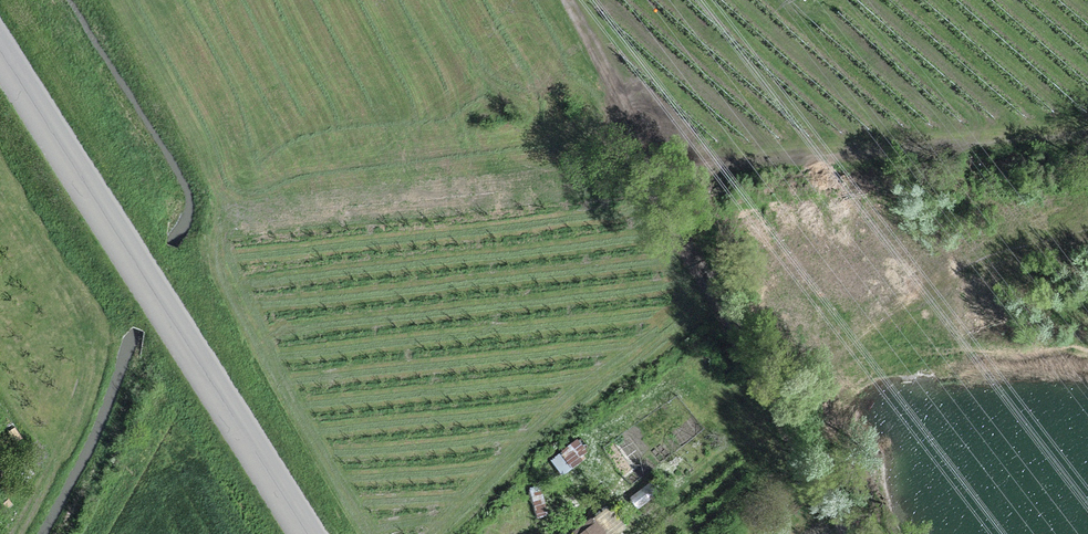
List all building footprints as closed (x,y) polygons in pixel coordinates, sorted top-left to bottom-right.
[(578,439),(551,460),(563,477),(586,459),(584,455),(588,452),(578,439)] [(657,480),(631,498),(638,508),(664,490),(657,480)] [(541,486),(530,489),(538,519),(550,516),(541,486)] [(582,533),(605,533),(602,530),(597,523),(582,533)]
